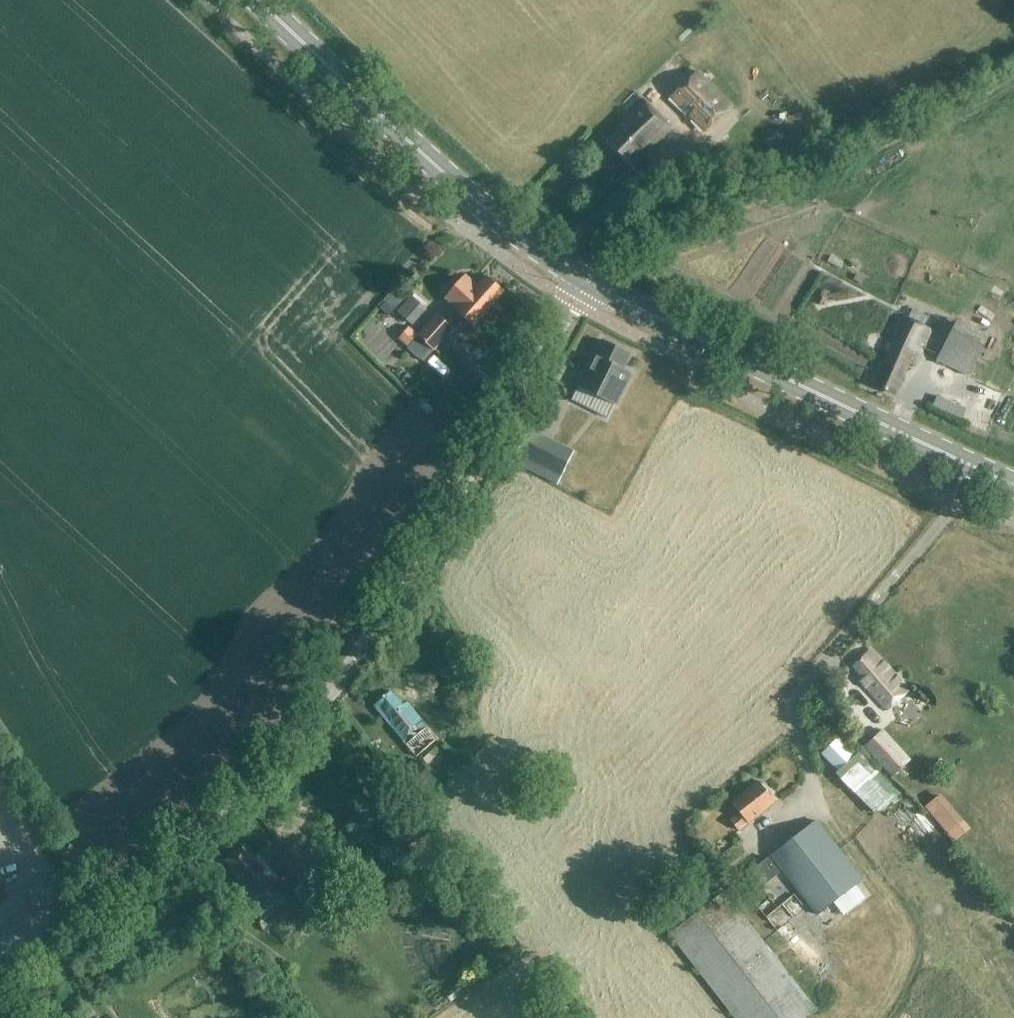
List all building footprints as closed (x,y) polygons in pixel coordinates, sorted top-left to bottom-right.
[(698,72),(672,98),(705,132),(731,106),(698,72)] [(617,127),(620,131),(609,142),(630,163),(646,148),(649,151),(672,129),(644,101),(617,127)] [(748,179),(752,187),(758,183),(754,176),(748,179)] [(457,312),(475,327),(504,293),(486,278),(478,288),(465,278),(446,300),(458,311),(457,312)] [(412,326),(427,310),(425,307),(427,305),(415,294),(398,312),(412,326)] [(436,315),(417,337),(435,353),(454,329),(436,315)] [(893,335),(869,384),(894,395),(908,365),(914,368),(923,350),(931,332),(901,318),(893,335)] [(958,320),(938,359),(969,376),(989,337),(958,320)] [(578,386),(571,400),(607,418),(614,404),(617,406),(632,374),(622,370),(629,355),(601,342),(589,369),(586,368),(578,386)] [(574,456),(530,434),(519,456),(564,478),(574,456)] [(873,651),(855,666),(865,678),(862,680),(888,709),(908,691),(873,651)] [(393,691),(377,705),(409,745),(428,728),(407,703),(405,705),(393,691)] [(881,731),(866,745),(892,775),(908,762),(881,731)] [(855,796),(857,794),(864,802),(876,817),(898,797),(884,782),(878,774),(857,754),(835,774),(855,796)] [(434,780),(420,762),(398,780),(412,798),(434,780)] [(774,803),(758,783),(731,804),(739,813),(731,820),(740,831),(774,803)] [(946,833),(963,819),(942,794),(925,808),(946,833)] [(771,856),(818,916),(862,882),(816,822),(771,856)] [(305,837),(279,858),(313,901),(338,880),(317,854),(318,853),(305,837)] [(242,848),(225,862),(239,880),(238,881),(264,914),(288,894),(268,868),(262,873),(242,848)] [(768,858),(746,875),(759,891),(780,874),(768,858)] [(724,892),(670,934),(735,1017),(809,1017),(817,1012),(724,892)] [(453,989),(445,995),(450,1003),(459,996),(453,989)]
